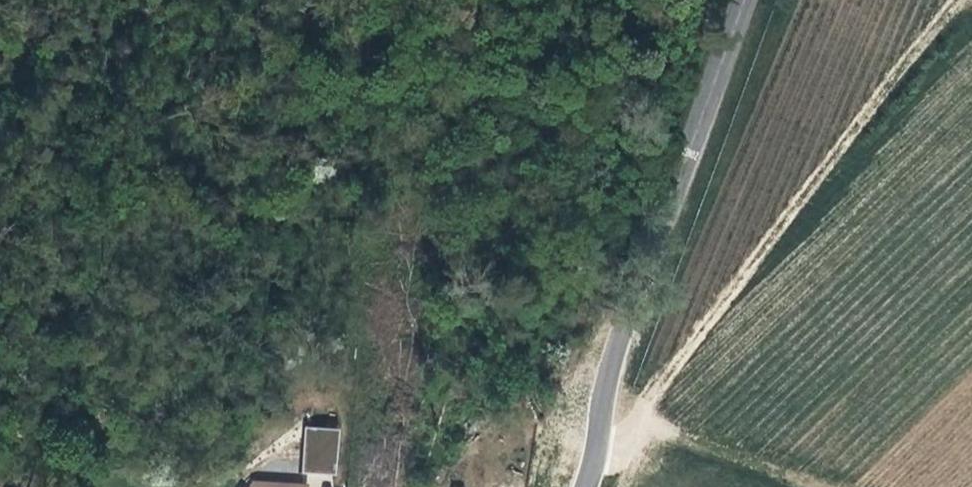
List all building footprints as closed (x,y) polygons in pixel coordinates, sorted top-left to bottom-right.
[(333,474),(336,428),(301,426),(298,472),(333,474)]
